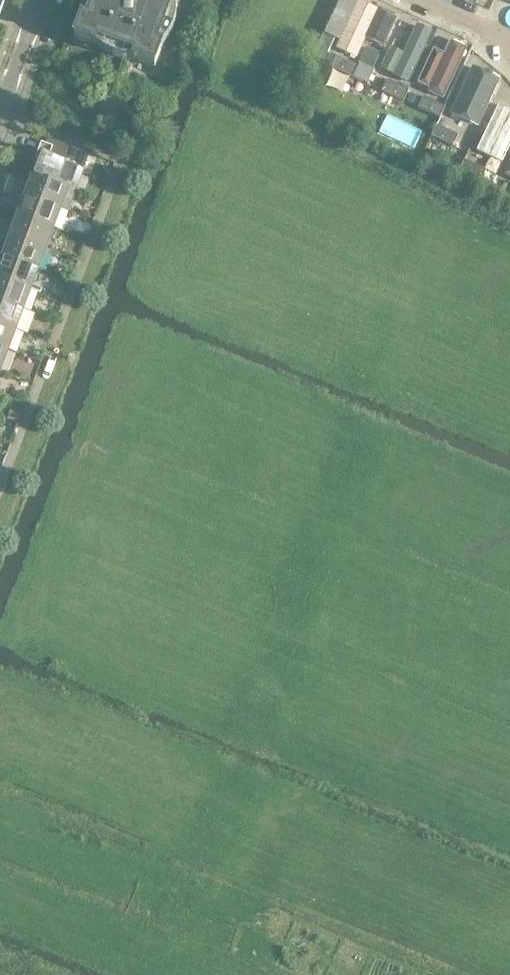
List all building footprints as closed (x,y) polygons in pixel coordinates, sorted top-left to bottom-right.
[(81,5),(81,12),(81,16),(73,38),(95,46),(95,47),(97,50),(98,50),(103,54),(106,56),(112,58),(124,61),(132,61),(134,61),(154,67),(162,46),(163,47),(164,46),(168,42),(172,35),(175,29),(177,15),(177,10),(177,8),(176,8),(179,0),(82,0),(81,5)] [(354,54),(364,31),(376,37),(383,22),(371,16),(375,7),(359,0),(357,0),(335,46),(354,54)] [(376,64),(408,79),(430,30),(408,20),(396,46),(387,41),(376,64)] [(322,60),(332,39),(323,34),(313,56),(322,60)] [(429,93),(443,100),(467,49),(453,42),(447,55),(436,50),(419,86),(430,92),(429,93)] [(374,69),(381,53),(367,46),(360,62),(374,69)] [(336,56),(331,67),(353,77),(358,66),(336,56)] [(476,121),(496,77),(465,63),(445,106),(476,121)] [(387,79),(382,91),(404,101),(409,90),(387,79)] [(416,93),(409,90),(404,101),(415,105),(418,98),(416,93)] [(423,96),(418,107),(440,118),(445,106),(423,96)] [(501,160),(509,140),(509,105),(508,104),(505,111),(490,104),(471,146),(501,160)] [(437,125),(432,136),(453,146),(458,135),(437,125)] [(41,142),(36,157),(41,159),(35,174),(74,188),(81,167),(59,159),(65,144),(48,138),(45,144),(41,142)] [(465,160),(459,171),(481,181),(486,170),(465,160)] [(11,178),(8,187),(61,206),(61,208),(66,210),(74,188),(35,174),(31,185),(11,178)] [(61,206),(8,187),(5,196),(24,203),(20,214),(52,226),(59,207),(61,208),(61,206)] [(44,247),(52,226),(20,214),(16,226),(0,220),(0,230),(44,247)] [(0,230),(0,241),(9,244),(5,255),(37,267),(44,247),(0,230)] [(29,287),(37,267),(5,255),(1,267),(0,267),(0,276),(29,287)] [(0,276),(0,299),(22,307),(29,287),(0,276)] [(14,328),(22,307),(0,299),(0,323),(14,328)] [(0,323),(0,346),(7,349),(14,328),(0,323)] [(21,413),(10,409),(7,417),(18,421),(21,413)]
